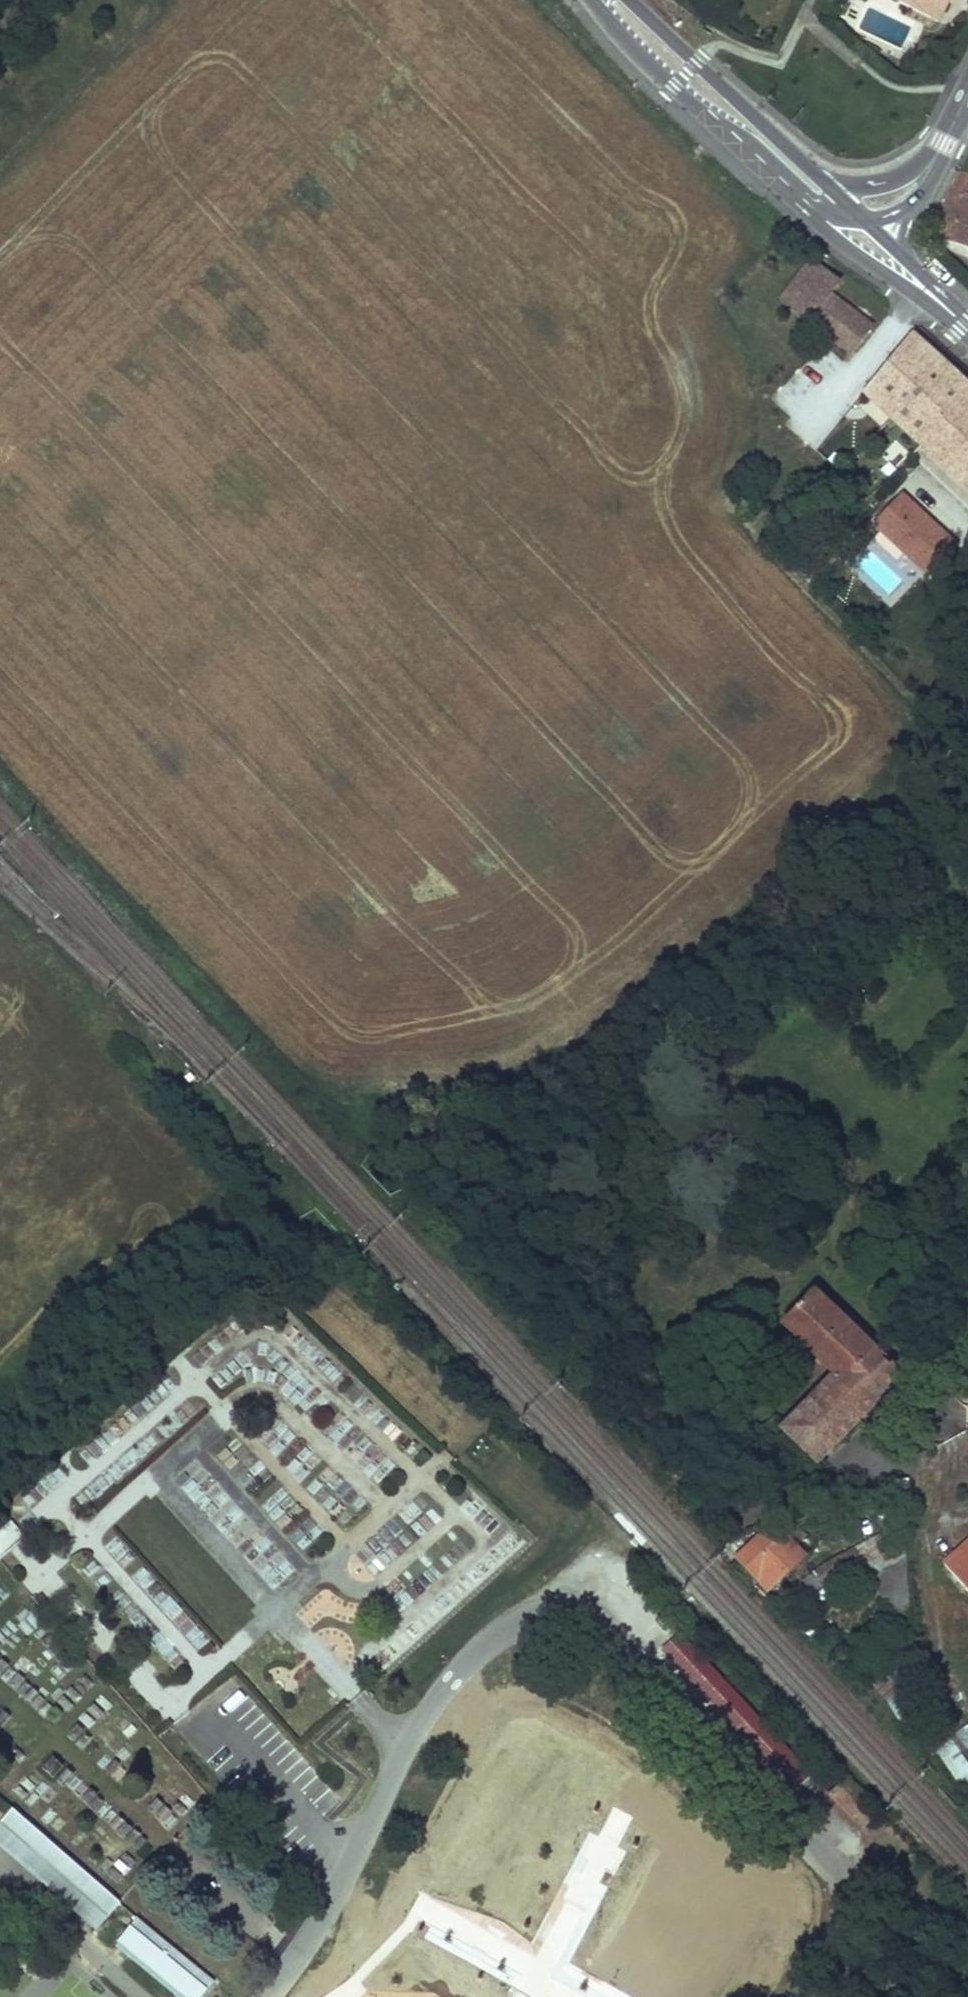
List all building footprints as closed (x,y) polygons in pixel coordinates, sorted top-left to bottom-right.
[(899,2),(939,23),(951,0),(900,0),(899,2)] [(934,235),(967,249),(967,195),(964,193),(967,184),(967,176),(960,173),(949,198),(934,235)] [(807,318),(851,353),(873,325),(832,293),(841,282),(812,259),(783,296),(809,316),(807,318)] [(967,485),(967,387),(967,388),(912,335),(867,389),(967,485)] [(928,575),(960,542),(902,486),(870,520),(928,575)] [(754,493),(760,500),(766,494),(760,487),(754,493)] [(783,1429),(818,1463),(833,1448),(899,1377),(814,1291),(785,1321),(837,1372),(783,1429)] [(707,1442),(713,1449),(722,1442),(715,1434),(707,1442)] [(727,1448),(722,1442),(713,1449),(719,1455),(727,1448)] [(22,1540),(8,1524),(0,1531),(0,1560),(22,1540)] [(768,1532),(738,1559),(769,1591),(806,1557),(791,1540),(781,1547),(768,1532)] [(855,1549),(827,1565),(831,1573),(818,1580),(823,1586),(864,1564),(855,1549)] [(961,1550),(944,1565),(967,1591),(967,1558),(961,1550)] [(812,1574),(818,1580),(831,1573),(827,1565),(812,1574)] [(818,1580),(812,1574),(804,1582),(815,1594),(823,1586),(818,1580)] [(679,1635),(661,1650),(682,1673),(687,1668),(701,1683),(696,1688),(706,1698),(710,1694),(724,1709),(719,1713),(735,1730),(741,1725),(749,1734),(748,1751),(743,1755),(763,1775),(770,1775),(789,1795),(810,1776),(754,1715),(679,1635)] [(682,1673),(696,1688),(701,1683),(687,1668),(682,1673)] [(710,1694),(706,1698),(719,1713),(724,1709),(710,1694)] [(727,1737),(743,1755),(748,1751),(749,1734),(741,1725),(735,1730),(727,1737)] [(937,1750),(965,1791),(967,1789),(967,1763),(952,1740),(937,1750)] [(785,1799),(789,1795),(770,1775),(763,1775),(785,1799)] [(14,1809),(0,1826),(0,1843),(96,1929),(119,1901),(14,1809)] [(216,1975),(133,1916),(112,1945),(185,1996),(200,1996),(216,1975)]
